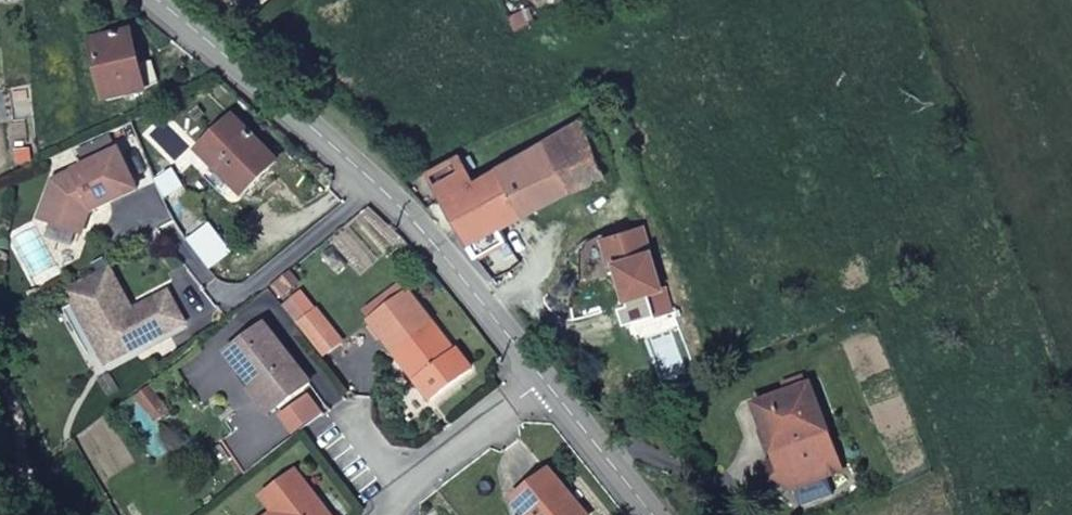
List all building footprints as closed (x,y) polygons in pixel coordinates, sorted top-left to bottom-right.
[(129,33),(92,41),(106,100),(143,91),(129,33)] [(198,152),(235,188),(251,174),(257,180),(276,162),(233,118),(198,152)] [(580,119),(545,140),(570,190),(607,174),(580,119)] [(137,189),(118,150),(117,151),(110,138),(80,153),(86,166),(54,181),(41,219),(81,234),(89,213),(137,189)] [(545,140),(498,168),(521,213),(570,190),(545,140)] [(461,155),(428,172),(462,230),(493,214),(515,202),(498,168),(474,179),(461,155)] [(173,169),(153,181),(170,208),(188,196),(173,169)] [(251,174),(235,188),(242,195),(257,180),(251,174)] [(515,202),(493,214),(498,225),(521,213),(515,202)] [(498,225),(493,214),(462,230),(478,256),(507,241),(498,225)] [(210,225),(190,240),(210,266),(230,250),(210,225)] [(599,239),(605,261),(610,259),(649,248),(642,227),(599,239)] [(649,248),(610,259),(621,301),(664,289),(649,248)] [(128,303),(109,266),(65,290),(74,305),(64,310),(81,340),(90,335),(106,365),(185,322),(168,291),(132,311),(126,314),(122,306),(128,303)] [(373,325),(396,356),(403,351),(426,382),(419,387),(433,405),(473,376),(459,357),(457,359),(411,298),(373,325)] [(128,303),(122,306),(126,314),(132,311),(128,303)] [(324,325),(308,338),(328,363),(343,350),(324,325)] [(229,355),(255,391),(260,387),(278,411),(310,387),(266,328),(229,355)] [(403,351),(396,356),(419,387),(426,382),(403,351)] [(810,385),(757,405),(775,451),(780,465),(774,475),(795,488),(843,469),(810,385)] [(260,387),(255,391),(251,394),(268,418),(278,411),(260,387)] [(149,388),(137,398),(149,414),(163,405),(149,388)] [(310,401),(286,419),(299,436),(323,417),(310,401)] [(298,475),(263,501),(273,514),(328,514),(298,475)] [(519,514),(582,514),(553,481),(516,511),(519,514)]
